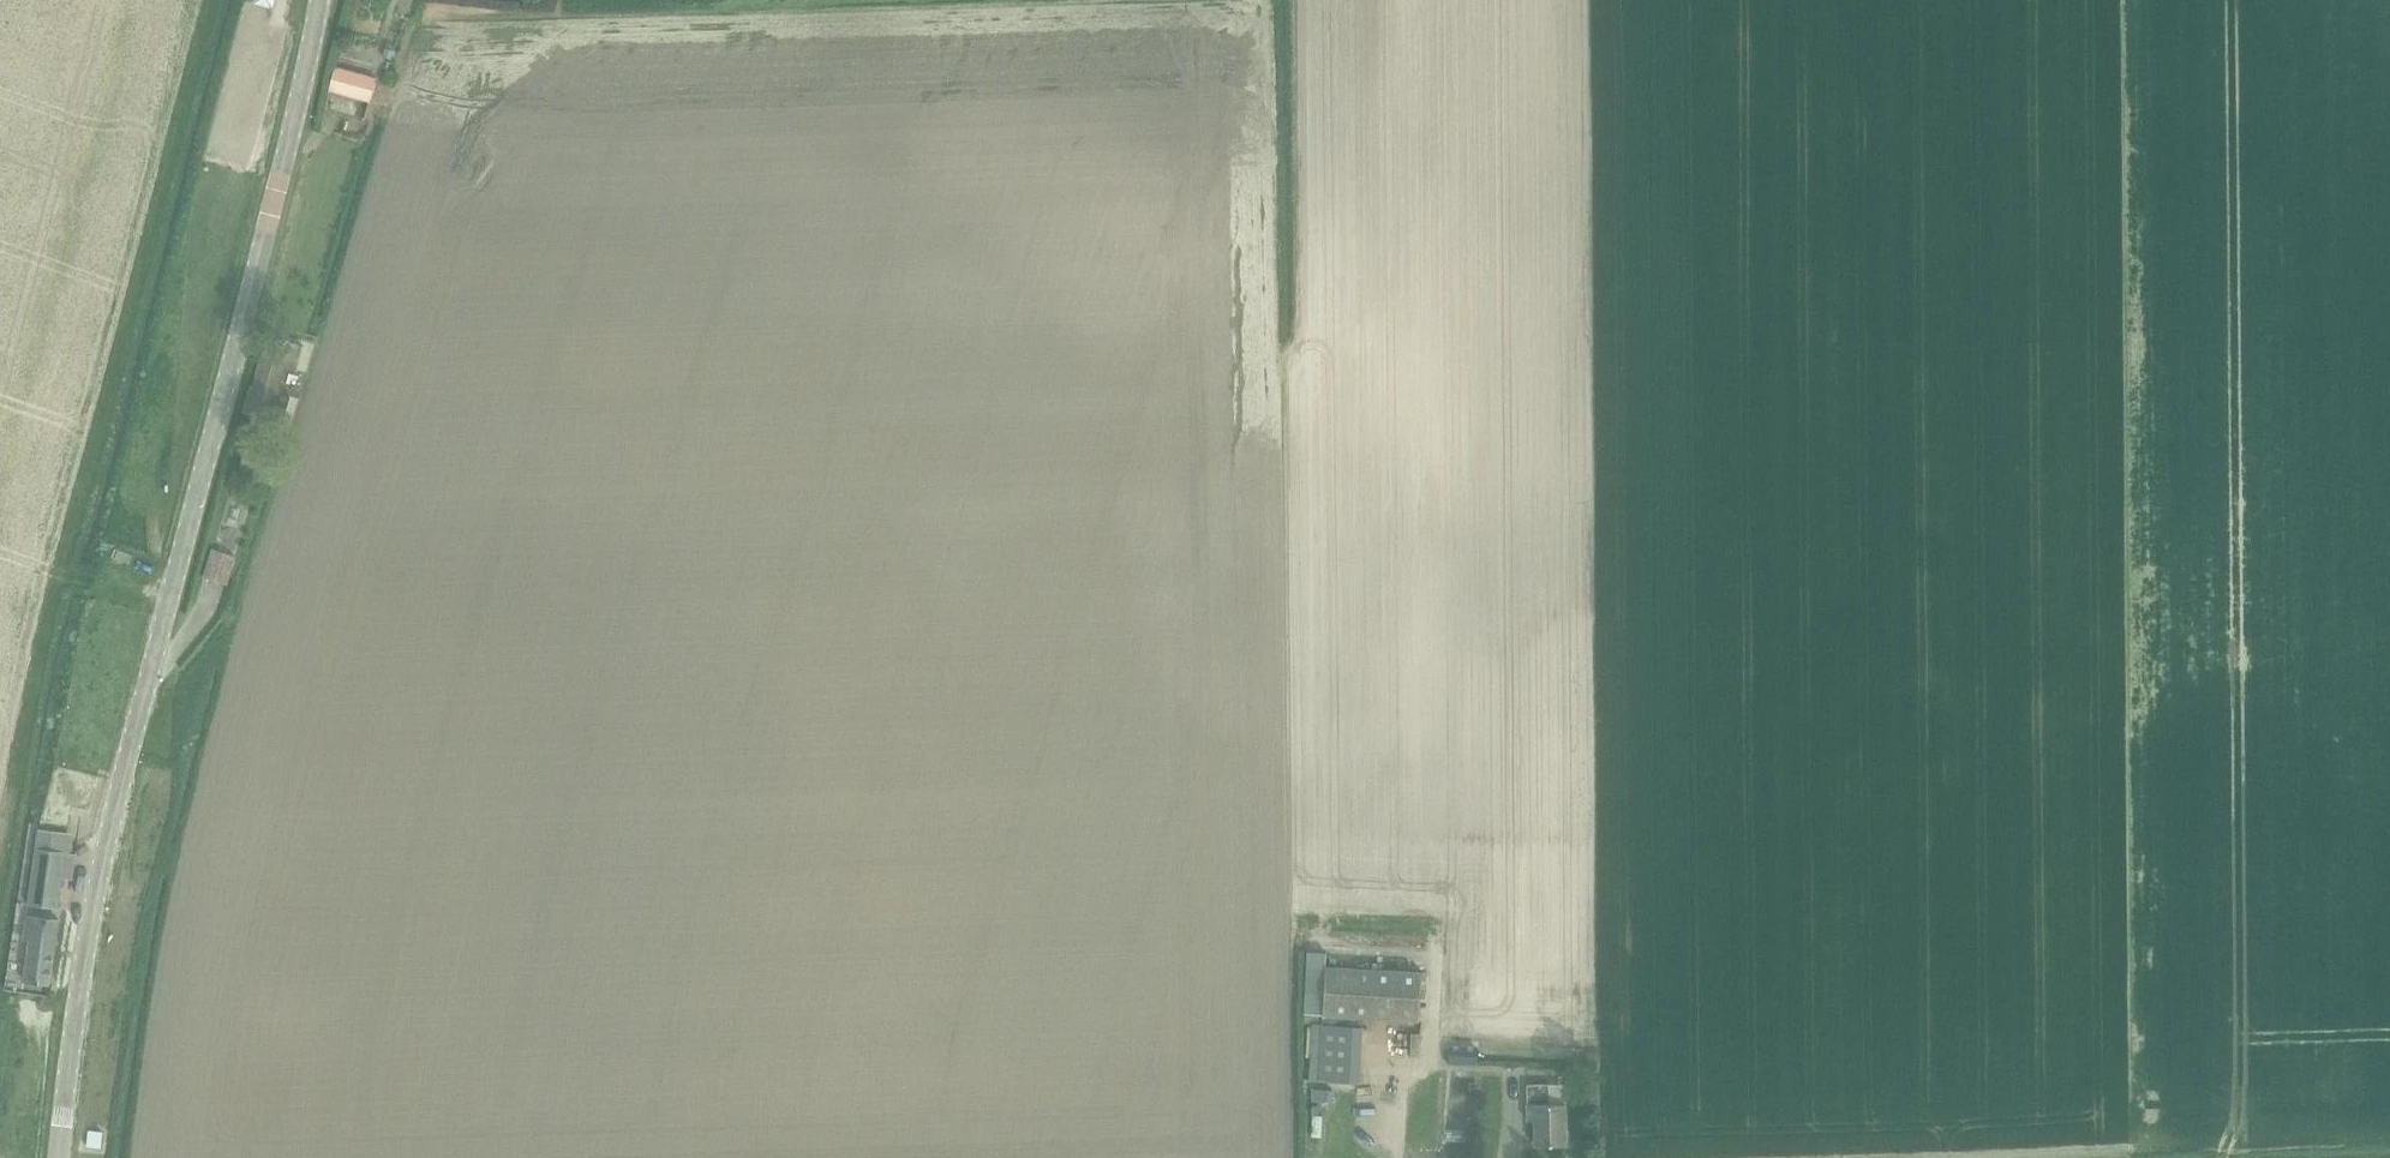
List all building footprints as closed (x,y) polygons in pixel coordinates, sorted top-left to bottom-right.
[(392,89),(399,64),(358,52),(351,78),(392,89)] [(236,556),(212,549),(203,576),(227,584),(236,556)] [(66,853),(42,849),(36,849),(29,903),(58,907),(66,853)] [(59,920),(35,916),(27,915),(24,940),(29,940),(24,980),(50,984),(59,920)] [(1307,951),(1303,1023),(1312,1023),(1323,1024),(1322,1029),(1321,1055),(1320,1079),(1360,1082),(1361,1058),(1363,1031),(1364,1016),(1419,1020),(1422,971),(1326,965),(1327,952),(1309,951),(1307,951)] [(1566,1144),(1566,1120),(1565,1101),(1547,1101),(1546,1081),(1527,1082),(1527,1119),(1534,1119),(1535,1145),(1566,1144)] [(1465,1131),(1486,1130),(1485,1118),(1465,1118),(1465,1131)]
